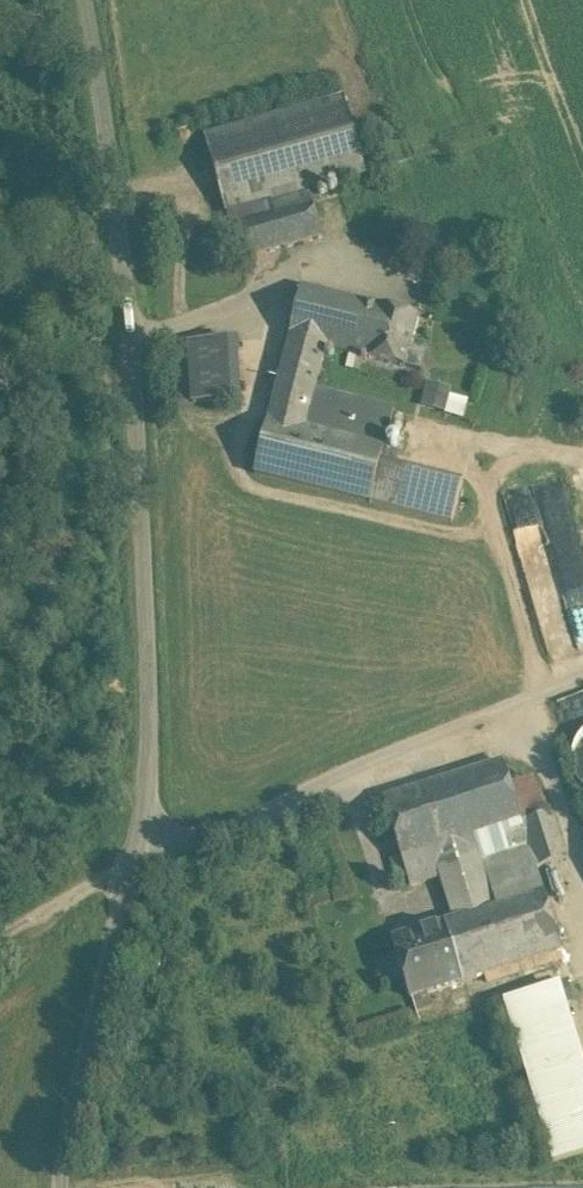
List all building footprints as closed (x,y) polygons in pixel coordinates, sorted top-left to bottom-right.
[(350,91),(212,129),(246,257),(332,234),(315,175),(369,160),(350,91)] [(429,310),(309,278),(259,467),(462,520),(474,476),(394,455),(396,445),(313,423),(334,344),(415,365),(429,310)] [(241,400),(238,337),(187,340),(190,402),(241,400)] [(421,405),(465,417),(471,395),(427,383),(421,405)] [(512,758),(389,794),(408,859),(441,848),(482,836),(531,822),(512,758)] [(482,836),(441,848),(460,915),(501,903),(482,836)] [(460,915),(400,931),(417,996),(576,955),(560,890),(501,903),(460,915)] [(582,1154),(582,1051),(565,982),(506,997),(550,1162),(582,1154)]
